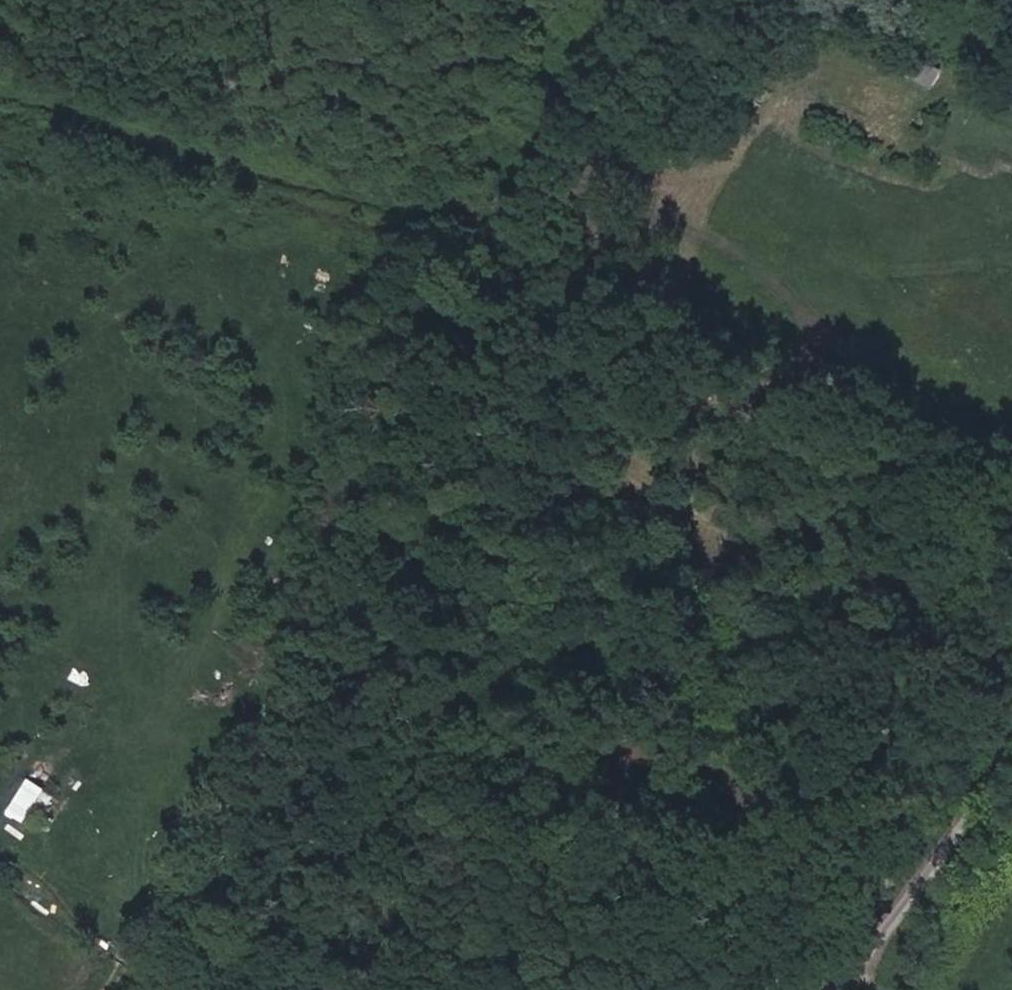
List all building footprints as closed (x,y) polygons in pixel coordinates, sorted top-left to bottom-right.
[(10,811),(36,825),(55,790),(29,776),(10,811)]
